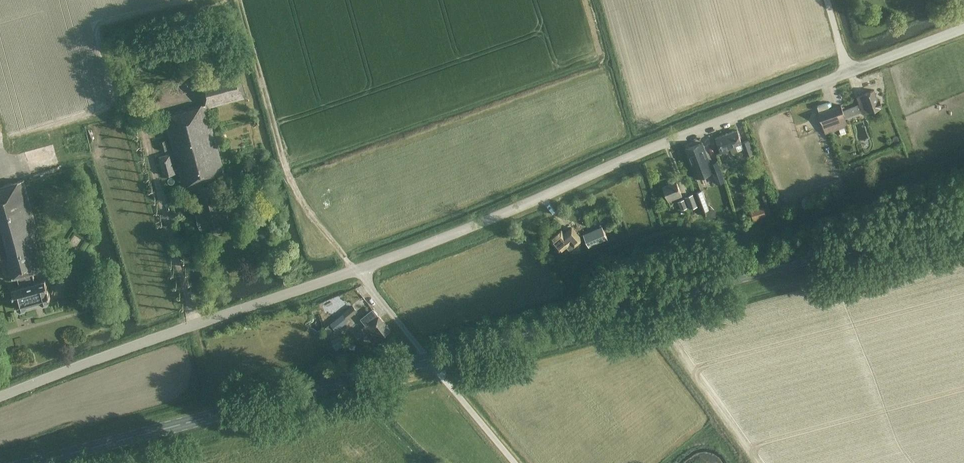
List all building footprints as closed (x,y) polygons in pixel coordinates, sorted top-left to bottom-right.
[(246,97),(238,67),(198,77),(205,103),(164,115),(174,152),(178,168),(179,171),(183,187),(189,186),(196,184),(204,210),(196,212),(200,227),(210,224),(211,227),(212,233),(214,233),(222,231),(220,224),(219,222),(220,222),(229,219),(228,213),(232,212),(230,204),(226,205),(224,198),(218,200),(216,192),(214,192),(212,184),(207,185),(206,181),(211,180),(213,179),(218,178),(223,177),(226,176),(223,166),(208,108),(246,97)] [(877,99),(874,89),(862,93),(863,97),(857,98),(862,113),(868,111),(882,106),(879,99),(877,99)] [(847,122),(840,104),(818,112),(825,133),(838,128),(841,135),(846,133),(844,127),(847,122)] [(752,153),(747,140),(741,142),(736,130),(716,137),(721,152),(730,149),(732,152),(743,148),(745,156),(752,153)] [(168,148),(166,139),(159,141),(161,150),(168,148)] [(711,171),(701,143),(685,148),(695,177),(711,171)] [(159,156),(164,175),(175,172),(174,169),(178,169),(173,152),(159,156)] [(57,157),(40,160),(41,167),(58,165),(57,157)] [(723,179),(717,162),(711,164),(716,181),(723,179)] [(816,185),(819,191),(842,183),(839,177),(816,185)] [(1,268),(4,278),(16,275),(31,271),(47,267),(24,180),(0,186),(0,268),(1,268)] [(682,195),(676,181),(662,187),(668,201),(682,195)] [(695,192),(704,215),(715,216),(716,210),(709,209),(702,190),(695,192)] [(697,206),(693,194),(684,197),(689,209),(697,206)] [(686,207),(683,199),(678,201),(681,209),(686,207)] [(763,207),(763,205),(750,209),(753,220),(761,218),(761,216),(765,214),(765,213),(767,213),(765,207),(763,207)] [(583,233),(588,246),(607,238),(601,225),(583,233)] [(564,233),(561,229),(549,239),(558,250),(565,245),(569,249),(582,239),(571,227),(564,233)] [(19,286),(11,288),(17,307),(18,307),(20,309),(25,308),(26,305),(26,304),(41,301),(41,302),(43,303),(48,302),(49,300),(49,299),(50,298),(44,279),(34,282),(31,271),(16,275),(19,286)] [(357,311),(352,305),(342,313),(346,319),(347,319),(357,311)] [(390,329),(373,309),(361,319),(366,325),(365,325),(370,331),(377,340),(390,329)] [(339,315),(325,327),(329,332),(334,329),(335,329),(344,322),(339,315)] [(370,331),(365,325),(354,334),(359,339),(370,331)] [(332,344),(336,350),(346,343),(341,337),(332,344)]
